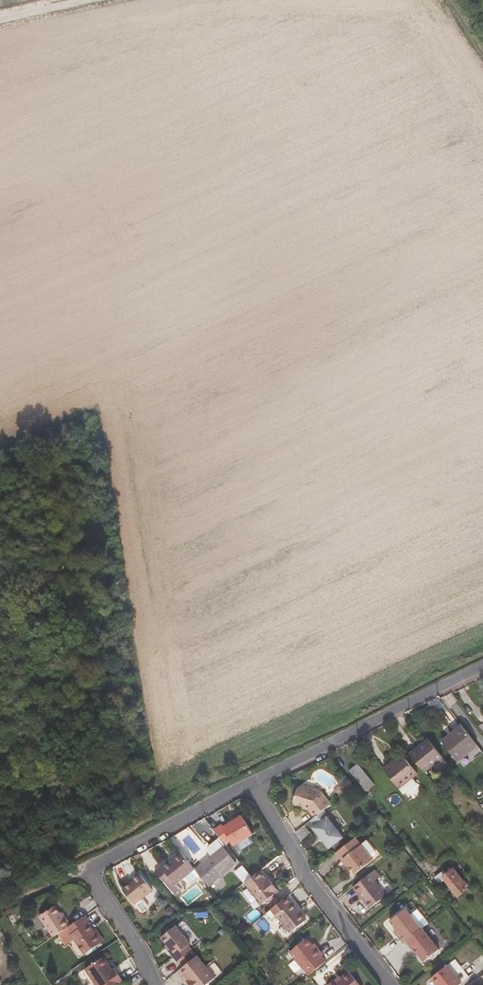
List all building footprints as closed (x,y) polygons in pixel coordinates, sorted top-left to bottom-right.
[(441,740),(457,761),(477,746),(461,725),(449,735),(449,734),(441,740)] [(409,753),(425,772),(443,758),(427,739),(409,753)] [(400,788),(413,778),(417,774),(402,756),(390,764),(384,768),(400,788)] [(349,770),(359,784),(368,776),(358,764),(349,770)] [(413,778),(400,788),(404,794),(417,784),(413,778)] [(321,810),(324,808),(330,803),(320,791),(302,785),(297,788),(292,801),(295,807),(302,808),(303,807),(308,809),(313,816),(321,810)] [(324,808),(321,810),(313,816),(309,819),(314,825),(312,826),(328,847),(342,836),(326,816),(328,814),(324,808)] [(224,825),(223,823),(215,828),(226,842),(231,838),(235,844),(254,832),(242,812),(234,817),(235,819),(230,822),(224,825)] [(239,849),(255,842),(253,836),(236,844),(239,849)] [(369,861),(352,838),(335,851),(340,859),(342,857),(347,864),(354,872),(369,861)] [(211,858),(224,847),(218,839),(205,850),(211,858)] [(196,870),(200,875),(210,886),(238,863),(224,847),(211,858),(196,870)] [(170,861),(181,852),(179,850),(169,859),(170,861)] [(181,852),(170,861),(163,868),(161,866),(155,871),(167,884),(176,895),(200,875),(196,870),(181,852)] [(445,880),(457,896),(469,887),(454,868),(445,875),(443,873),(435,879),(439,885),(445,880)] [(369,907),(385,895),(374,880),(379,876),(374,869),(353,885),(369,907)] [(268,882),(265,878),(258,870),(253,875),(245,882),(262,902),(278,889),(270,880),(268,882)] [(136,910),(144,903),(154,895),(141,878),(134,884),(135,886),(124,895),(136,910)] [(289,931),(305,918),(291,901),(290,901),(285,896),(264,913),(269,919),(275,914),(289,931)] [(144,903),(136,910),(142,917),(145,917),(150,913),(150,910),(144,903)] [(68,925),(70,924),(65,917),(63,919),(59,912),(54,904),(38,914),(51,935),(64,927),(68,925)] [(405,940),(421,927),(427,922),(417,908),(409,914),(405,907),(390,918),(396,927),(400,932),(397,934),(403,941),(405,940)] [(99,944),(92,932),(86,923),(88,922),(84,915),(70,924),(68,925),(64,927),(80,954),(99,944)] [(202,919),(192,925),(200,937),(210,931),(202,919)] [(189,955),(190,954),(195,950),(175,927),(161,939),(167,946),(176,956),(173,958),(178,964),(181,962),(189,955)] [(421,927),(405,940),(411,949),(413,948),(423,960),(438,949),(421,927)] [(92,932),(99,944),(101,942),(94,930),(92,932)] [(314,947),(312,944),(306,937),(289,951),(308,974),(325,960),(320,954),(322,953),(316,945),(314,947)] [(167,946),(165,947),(173,958),(176,956),(167,946)] [(190,954),(189,955),(181,962),(185,966),(189,963),(194,958),(190,954)] [(189,963),(185,966),(180,971),(189,981),(192,984),(191,984),(207,984),(215,978),(197,956),(194,958),(189,963)] [(93,984),(116,984),(121,982),(113,968),(110,970),(102,957),(83,968),(93,984)] [(447,964),(431,976),(437,984),(457,984),(461,982),(447,964)] [(341,976),(336,979),(335,978),(328,984),(329,984),(362,984),(348,969),(341,976)]
